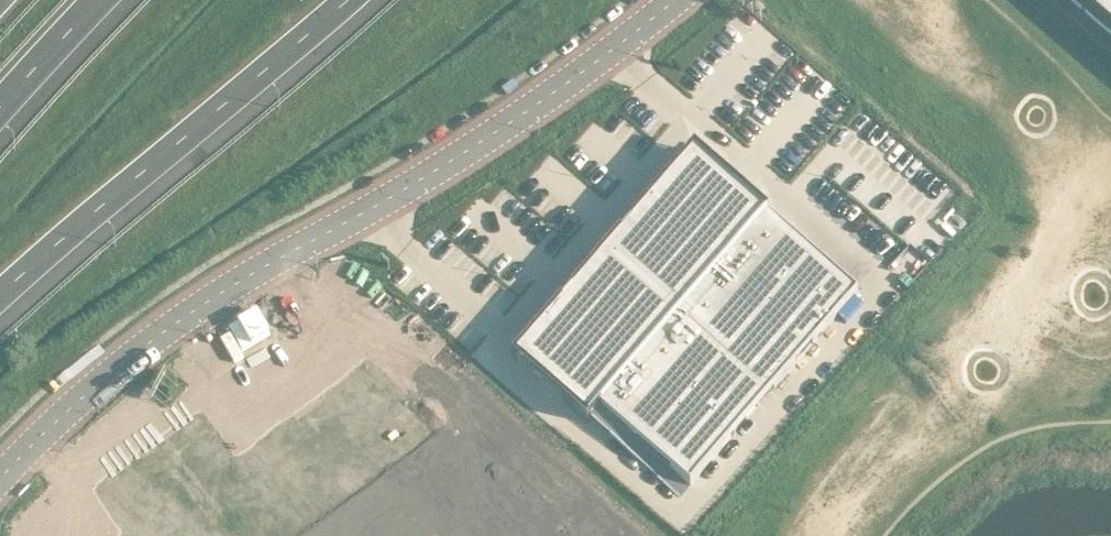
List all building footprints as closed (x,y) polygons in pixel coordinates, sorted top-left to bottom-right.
[(1081,6),(1085,9),(1110,32),(1110,0),(1074,0),(1081,6)] [(696,149),(515,357),(589,421),(602,405),(692,483),(858,291),(696,149)] [(409,401),(384,380),(376,372),(155,535),(659,535),(465,360),(409,401)]
